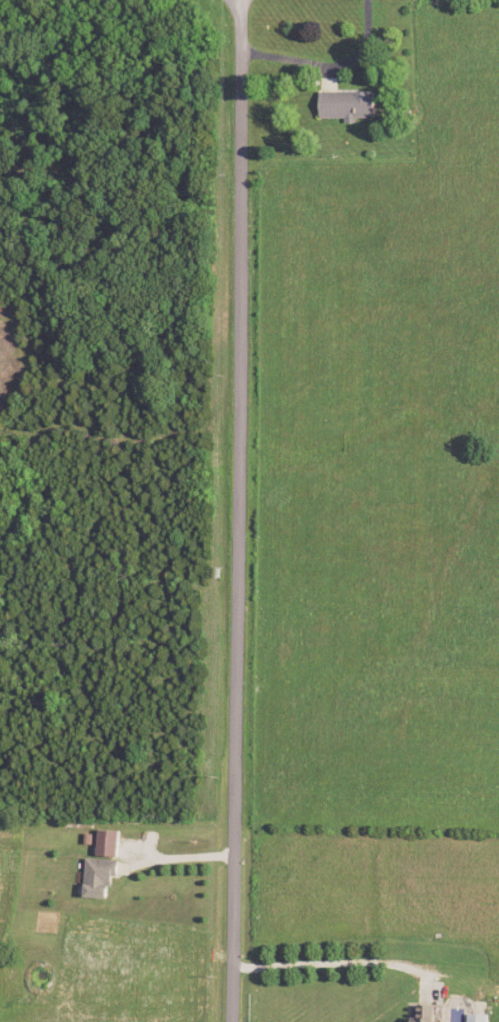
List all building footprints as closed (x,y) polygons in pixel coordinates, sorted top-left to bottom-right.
[(323,94),(324,120),(349,120),(349,125),(360,125),(360,120),(380,120),(379,93),(323,94)] [(121,858),(122,832),(100,830),(98,857),(121,858)] [(122,861),(88,860),(87,899),(113,899),(114,877),(121,877),(122,861)]
